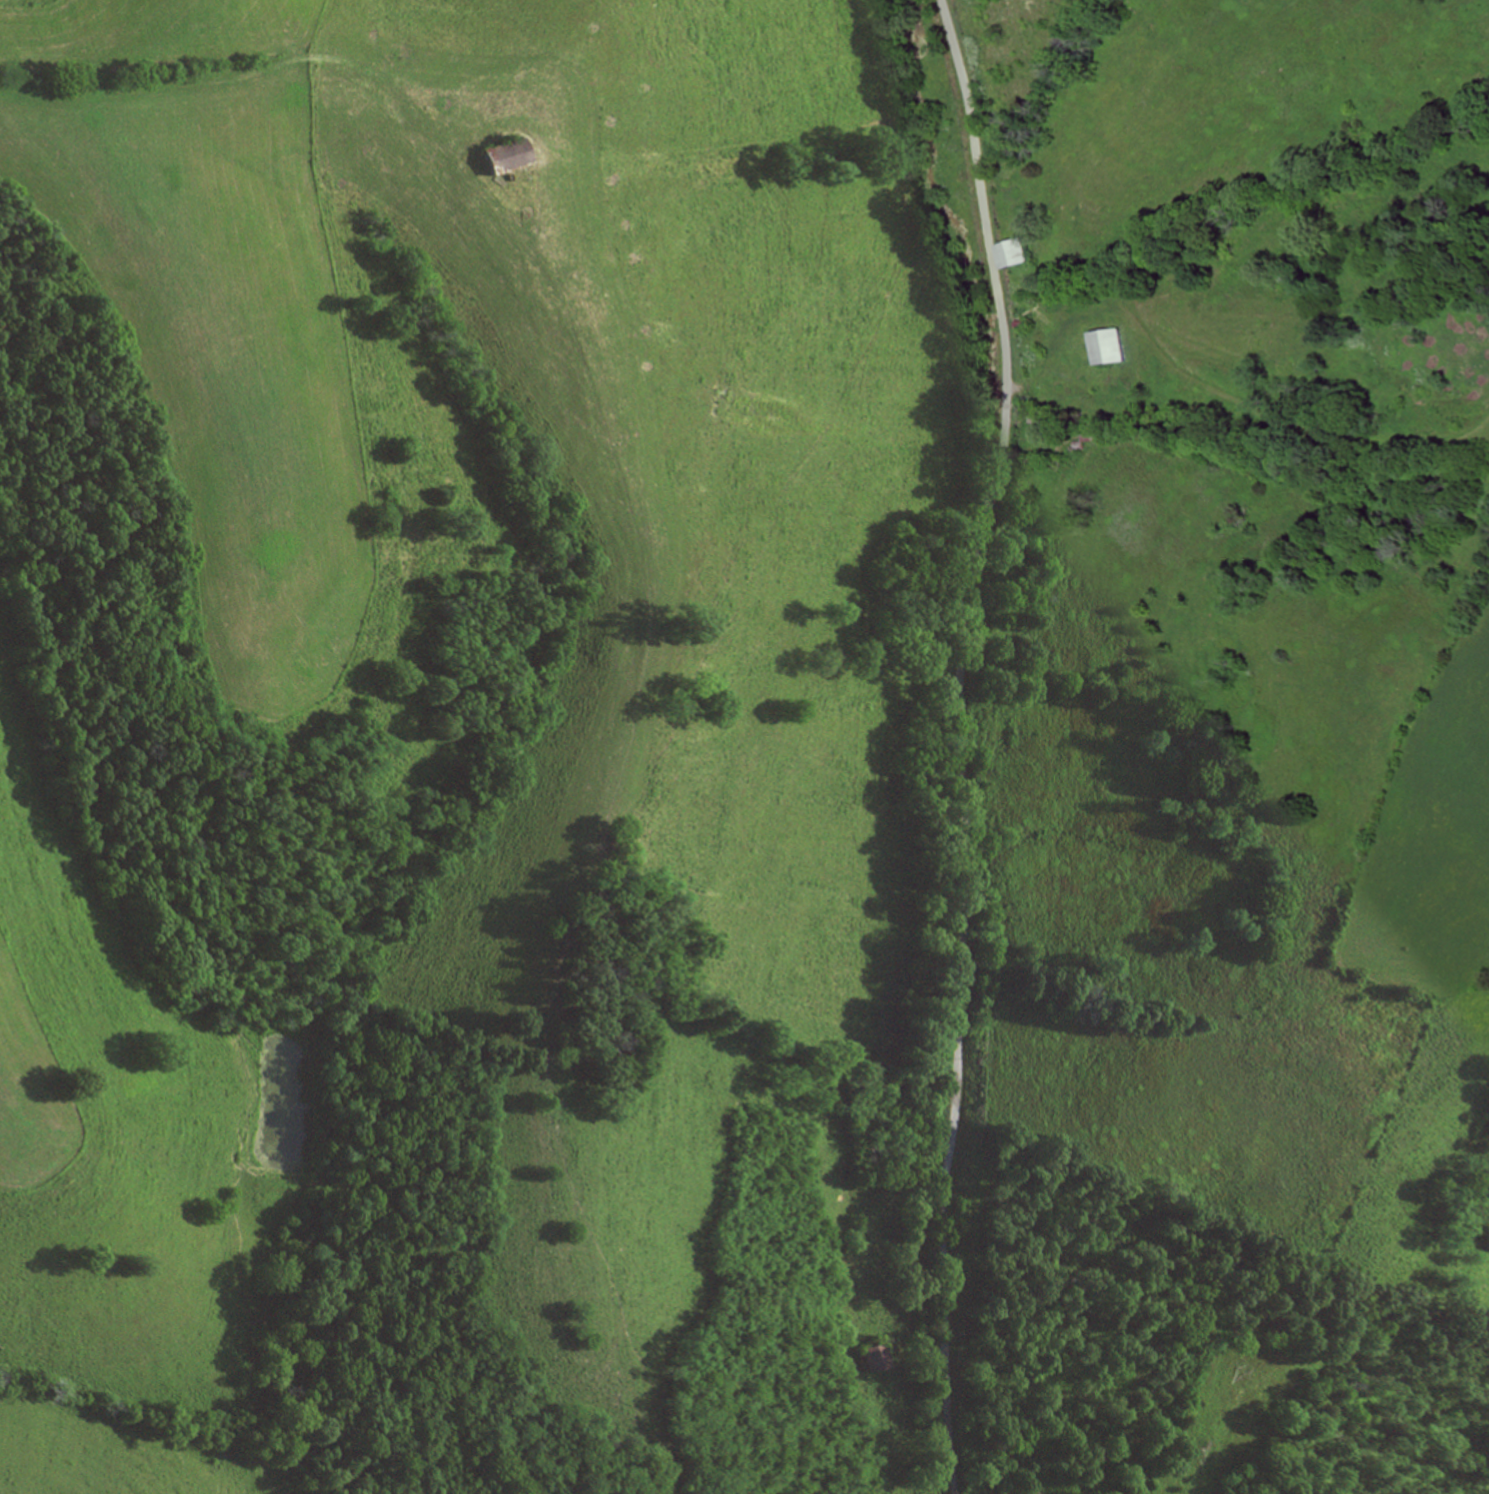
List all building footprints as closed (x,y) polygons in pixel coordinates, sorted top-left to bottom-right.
[(536,164),(528,137),(489,149),(497,176),(536,164)] [(1033,263),(1025,238),(999,246),(1007,271),(1033,263)] [(1130,363),(1125,328),(1098,332),(1103,367),(1130,363)] [(863,1349),(871,1373),(893,1366),(886,1342),(863,1349)]
